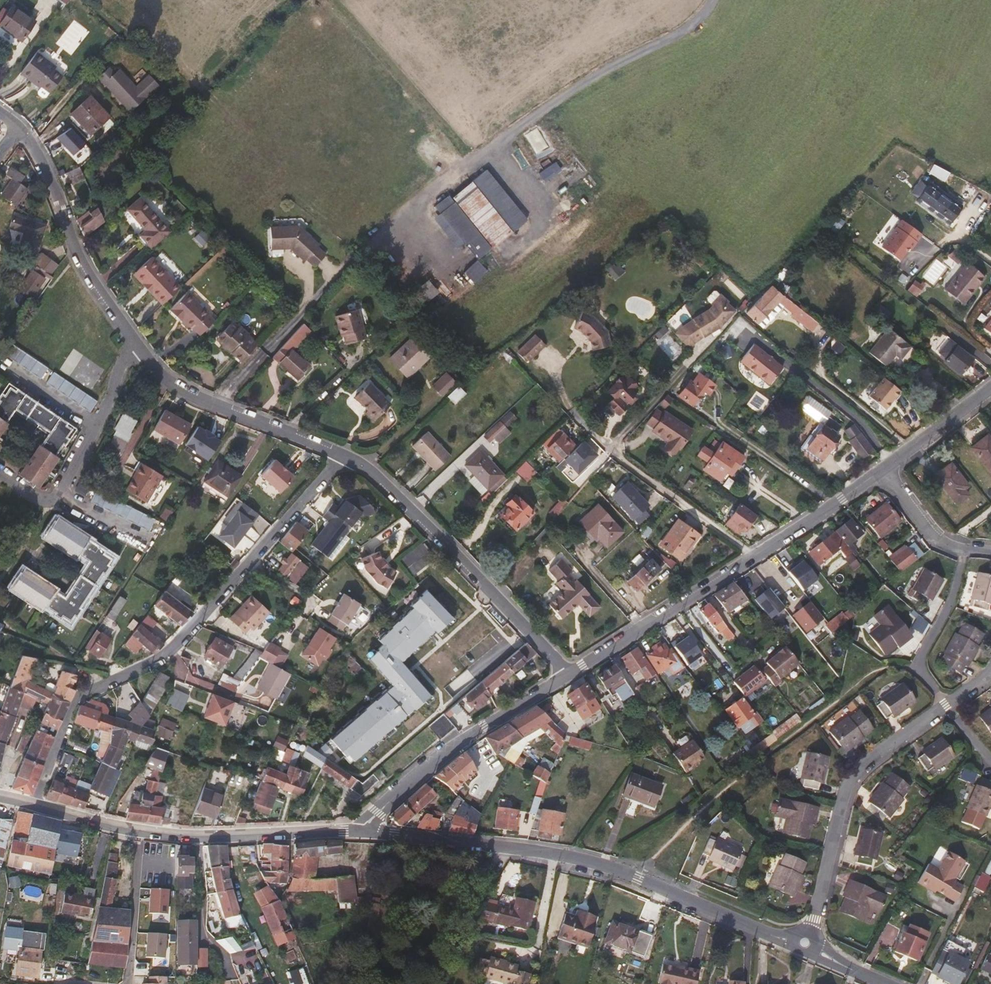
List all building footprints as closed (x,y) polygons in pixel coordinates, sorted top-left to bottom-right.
[(11,5),(8,10),(0,22),(0,26),(21,41),(32,27),(35,22),(11,5)] [(39,32),(32,27),(21,41),(28,46),(39,32)] [(63,75),(36,54),(20,74),(29,81),(30,78),(41,86),(49,93),(63,75)] [(97,77),(128,109),(129,110),(157,83),(148,74),(136,86),(119,69),(114,74),(107,67),(97,77)] [(41,86),(37,92),(45,98),(49,93),(41,86)] [(108,117),(89,96),(71,113),(90,134),(108,117)] [(85,144),(70,128),(56,137),(73,155),(85,144)] [(115,134),(109,128),(95,140),(101,147),(115,134)] [(544,181),(567,165),(561,157),(538,172),(544,181)] [(947,181),(952,174),(932,162),(928,169),(947,181)] [(83,177),(79,167),(66,173),(71,183),(83,177)] [(12,169),(7,176),(11,179),(0,196),(0,197),(15,208),(27,190),(19,184),(24,178),(12,169)] [(932,181),(925,176),(922,181),(920,180),(910,194),(918,200),(916,202),(948,225),(961,207),(930,184),(932,181)] [(146,207),(139,201),(126,213),(145,234),(140,239),(143,242),(149,249),(152,252),(170,235),(146,207)] [(102,221),(96,207),(89,213),(92,217),(79,227),(84,236),(102,221)] [(921,235),(902,220),(882,246),(901,261),(921,235)] [(44,227),(28,222),(18,248),(35,253),(44,227)] [(300,226),(272,227),(272,248),(292,248),(306,261),(320,246),(300,226)] [(825,240),(816,232),(810,239),(819,246),(825,240)] [(149,249),(143,242),(140,245),(146,251),(149,249)] [(29,263),(35,267),(52,279),(60,268),(44,255),(40,261),(33,256),(29,263)] [(475,258),(463,271),(475,282),(487,269),(475,258)] [(179,290),(151,260),(133,278),(142,287),(146,287),(152,294),(150,296),(161,308),(179,290)] [(982,277),(963,264),(943,292),(962,304),(982,277)] [(52,279),(35,267),(19,289),(37,302),(52,279)] [(447,287),(436,273),(412,292),(423,306),(447,287)] [(790,291),(781,283),(776,290),(782,295),(784,297),(790,291)] [(777,301),(781,297),(770,286),(744,315),(761,329),(768,322),(782,305),(777,301)] [(152,294),(146,287),(142,287),(150,296),(152,294)] [(208,316),(187,295),(170,312),(171,314),(170,315),(177,322),(179,321),(182,323),(192,333),(193,332),(199,338),(213,323),(207,318),(208,316)] [(727,303),(719,295),(710,305),(711,306),(708,310),(692,320),(702,338),(719,328),(734,311),(726,304),(727,303)] [(784,297),(782,295),(781,297),(777,301),(782,305),(787,299),(784,297)] [(793,313),(797,308),(787,299),(782,305),(793,313)] [(817,324),(797,308),(793,313),(791,316),(811,333),(817,324)] [(367,338),(359,309),(334,317),(339,332),(342,331),(346,345),(367,338)] [(592,319),(580,314),(574,331),(581,334),(591,344),(594,352),(611,347),(605,332),(592,319)] [(702,338),(692,320),(681,328),(694,343),(702,338)] [(242,361),(258,344),(233,321),(217,338),(237,356),(242,361)] [(310,330),(304,324),(285,345),(292,351),(310,330)] [(935,328),(932,325),(925,334),(922,332),(914,342),(920,347),(935,328)] [(694,343),(681,328),(674,335),(687,350),(694,343)] [(910,347),(887,328),(868,353),(885,367),(895,356),(900,360),(910,347)] [(953,342),(935,328),(920,347),(931,356),(936,349),(930,344),(936,336),(942,341),(953,350),(943,362),(959,374),(969,362),(972,365),(975,361),(972,358),(971,359),(956,348),(957,346),(952,343),(953,342)] [(664,330),(656,342),(669,351),(677,339),(664,330)] [(540,342),(533,335),(517,350),(522,356),(525,358),(540,342)] [(431,357),(411,336),(387,359),(406,380),(431,357)] [(930,344),(936,349),(942,341),(936,336),(930,344)] [(216,340),(235,358),(237,356),(217,338),(216,340)] [(7,358),(14,348),(8,344),(1,354),(7,358)] [(782,367),(753,344),(739,362),(768,385),(782,367)] [(292,351),(285,345),(273,358),(297,380),(309,367),(292,351)] [(19,351),(14,348),(7,358),(12,361),(19,351)] [(939,352),(936,349),(931,356),(934,358),(939,352)] [(19,351),(12,361),(17,365),(25,355),(19,351)] [(22,368),(30,358),(25,355),(17,365),(22,368)] [(35,362),(30,358),(22,368),(28,372),(35,362)] [(33,375),(40,365),(35,362),(28,372),(33,375)] [(40,365),(33,375),(39,379),(46,369),(40,365)] [(628,374),(625,371),(622,374),(620,372),(612,380),(614,382),(607,390),(608,392),(607,393),(612,397),(615,394),(623,403),(627,399),(629,402),(636,395),(631,390),(636,385),(626,376),(628,374)] [(46,384),(51,387),(58,377),(53,373),(46,384)] [(457,386),(448,376),(434,389),(443,399),(457,386)] [(58,377),(51,387),(56,391),(64,381),(58,377)] [(898,392),(881,378),(868,394),(885,407),(898,392)] [(703,392),(688,380),(682,389),(684,390),(679,397),(692,406),(703,392)] [(69,385),(64,381),(56,391),(62,395),(69,385)] [(0,395),(0,404),(12,412),(24,395),(7,384),(0,395)] [(74,388),(69,385),(62,395),(67,398),(74,388)] [(391,405),(371,385),(357,398),(368,410),(366,413),(374,422),(391,405)] [(74,388),(67,398),(73,402),(80,392),(74,388)] [(465,394),(459,388),(448,399),(454,405),(465,394)] [(136,394),(129,390),(120,407),(127,410),(136,394)] [(78,405),(85,395),(80,392),(73,402),(78,405)] [(24,395),(12,412),(24,420),(36,403),(24,395)] [(90,399),(85,395),(78,405),(83,409),(90,399)] [(669,400),(665,395),(658,404),(662,408),(669,400)] [(819,423),(824,426),(828,420),(833,414),(809,397),(800,410),(819,423)] [(96,402),(90,399),(83,409),(90,413),(96,402)] [(47,411),(36,403),(24,420),(35,427),(47,411)] [(12,412),(0,404),(0,420),(4,423),(12,412)] [(58,418),(47,411),(35,427),(46,435),(58,418)] [(509,411),(500,417),(505,423),(513,417),(509,411)] [(188,427),(162,413),(151,433),(177,447),(188,427)] [(689,432),(663,414),(651,432),(661,438),(663,436),(669,441),(663,449),(672,455),(677,449),(678,449),(689,432)] [(136,422),(122,415),(112,438),(113,439),(110,444),(122,451),(131,435),(130,434),(136,422)] [(75,430),(58,418),(46,435),(64,447),(75,430)] [(838,428),(828,420),(824,426),(834,434),(838,428)] [(505,428),(499,421),(482,437),(488,443),(505,428)] [(824,426),(819,423),(814,431),(817,433),(814,438),(810,436),(800,450),(819,463),(838,436),(834,434),(824,426)] [(223,440),(197,426),(186,446),(212,460),(223,440)] [(449,456),(426,431),(411,446),(434,471),(449,456)] [(873,451),(861,433),(848,441),(861,459),(873,451)] [(56,458),(64,447),(46,435),(39,446),(56,458)] [(572,448),(560,435),(545,451),(557,462),(572,448)] [(987,435),(970,448),(990,475),(990,441),(987,435)] [(285,442),(279,440),(277,446),(282,448),(285,442)] [(591,450),(583,443),(565,461),(564,460),(556,466),(561,471),(568,465),(572,469),(591,450)] [(741,457),(721,443),(713,454),(702,447),(696,456),(707,463),(703,468),(719,480),(724,472),(729,475),(741,457)] [(56,458),(39,446),(38,446),(35,451),(22,470),(21,469),(17,476),(36,489),(41,482),(40,482),(52,464),(54,464),(57,458),(56,458)] [(596,456),(591,450),(572,469),(577,474),(596,456)] [(505,479),(479,451),(465,466),(487,489),(492,483),(497,487),(505,479)] [(296,476),(276,456),(250,481),(269,502),(296,476)] [(241,477),(216,461),(202,482),(227,499),(241,477)] [(536,472),(526,461),(514,473),(525,483),(536,472)] [(968,487),(950,464),(933,477),(956,506),(969,496),(964,490),(968,487)] [(160,478),(139,467),(131,481),(131,483),(125,495),(146,505),(160,478)] [(648,505),(626,481),(609,497),(637,526),(648,516),(643,510),(648,505)] [(227,499),(202,482),(198,488),(223,504),(227,499)] [(95,504),(101,494),(94,491),(89,501),(95,504)] [(101,494),(95,504),(101,507),(106,497),(101,494)] [(531,513),(513,495),(503,504),(506,507),(499,513),(515,530),(531,513)] [(106,497),(101,507),(106,510),(112,499),(106,497)] [(256,513),(235,497),(210,530),(230,546),(256,513)] [(370,508),(359,497),(343,502),(337,511),(331,506),(308,542),(331,557),(356,518),(372,513),(370,508)] [(567,503),(561,498),(548,513),(553,518),(567,503)] [(112,499),(106,510),(112,513),(117,502),(112,499)] [(117,502),(112,513),(118,516),(123,505),(117,502)] [(123,505),(118,516),(123,518),(128,508),(123,505)] [(899,523),(884,505),(868,518),(870,521),(866,524),(878,538),(891,528),(892,529),(899,523)] [(621,532),(596,506),(588,513),(579,522),(594,538),(596,536),(606,547),(621,532)] [(753,515),(739,506),(726,525),(738,534),(740,530),(742,531),(753,515)] [(128,508),(123,518),(129,521),(134,511),(128,508)] [(588,513),(584,510),(572,522),(594,546),(596,545),(602,550),(606,547),(596,536),(594,538),(579,522),(588,513)] [(129,521),(134,524),(140,514),(134,511),(129,521)] [(140,514),(134,524),(141,527),(146,517),(140,514)] [(146,517),(141,527),(147,530),(152,520),(146,517)] [(74,556),(86,539),(86,538),(81,534),(80,535),(61,523),(62,522),(56,519),(43,538),(49,542),(50,541),(68,553),(68,554),(73,558),(74,556)] [(694,534),(677,521),(668,533),(674,539),(666,550),(679,560),(689,547),(686,545),(694,534)] [(835,533),(845,545),(847,547),(861,535),(850,521),(835,533)] [(307,532),(295,523),(278,542),(290,552),(293,549),(307,532)] [(674,539),(668,533),(659,545),(666,550),(674,539)] [(845,545),(835,533),(807,554),(812,561),(816,558),(821,564),(845,545)] [(697,536),(694,534),(686,545),(689,547),(697,536)] [(86,539),(74,556),(86,564),(97,546),(86,539)] [(432,559),(420,543),(398,561),(411,576),(432,559)] [(114,558),(97,546),(86,564),(103,575),(114,558)] [(906,550),(905,547),(888,560),(889,562),(906,550)] [(916,562),(906,550),(889,562),(899,574),(916,562)] [(306,567),(290,554),(276,570),(293,584),(306,567)] [(380,561),(377,554),(360,560),(365,571),(376,584),(386,589),(395,574),(388,570),(389,569),(381,561),(380,561)] [(664,563),(656,554),(640,569),(639,568),(625,581),(635,591),(648,580),(648,578),(664,563)] [(570,572),(560,560),(548,570),(557,580),(554,582),(562,591),(548,604),(561,619),(577,604),(589,616),(599,606),(588,594),(589,593),(577,580),(576,581),(569,573),(570,572)] [(790,572),(804,590),(818,579),(804,561),(790,572)] [(86,564),(78,575),(95,586),(103,575),(86,564)] [(40,610),(41,608),(52,591),(53,590),(47,586),(46,587),(27,575),(28,573),(23,570),(10,590),(14,593),(16,592),(34,604),(34,605),(40,610)] [(941,582),(923,572),(912,591),(914,592),(911,599),(924,606),(928,600),(931,601),(941,582)] [(88,598),(95,586),(78,575),(71,587),(88,598)] [(183,581),(176,575),(164,592),(175,600),(186,585),(182,582),(183,581)] [(978,575),(971,600),(974,601),(972,608),(987,612),(989,605),(990,606),(990,579),(978,575)] [(746,601),(732,585),(713,597),(726,613),(746,601)] [(63,598),(80,610),(88,598),(71,587),(63,598)] [(770,588),(756,600),(771,619),(785,607),(770,588)] [(455,618),(427,589),(412,604),(414,606),(379,640),(384,644),(371,658),(394,684),(331,739),(354,760),(432,694),(403,661),(437,629),(440,632),(455,618)] [(52,615),(63,598),(52,591),(41,608),(52,615)] [(175,600),(164,592),(162,594),(153,606),(180,626),(192,612),(175,600)] [(329,618),(342,627),(344,624),(345,625),(358,604),(343,594),(330,615),(331,616),(329,618)] [(125,601),(119,597),(105,617),(112,621),(125,601)] [(269,613),(251,597),(243,605),(245,607),(231,622),(243,634),(248,628),(252,631),(269,613)] [(69,626),(80,610),(63,598),(52,615),(69,626)] [(821,620),(809,605),(793,617),(805,633),(821,620)] [(733,638),(708,606),(699,613),(718,636),(720,634),(727,643),(733,638)] [(911,638),(887,608),(875,617),(882,625),(869,635),(885,655),(902,642),(904,644),(911,638)] [(834,632),(844,624),(854,617),(849,610),(842,615),(841,614),(824,627),(831,635),(834,632)] [(910,613),(905,627),(924,634),(929,620),(910,613)] [(340,630),(342,627),(329,618),(327,622),(340,630)] [(675,619),(659,628),(668,643),(684,634),(675,619)] [(145,622),(142,620),(138,625),(145,631),(148,628),(144,624),(145,622)] [(844,624),(834,632),(839,638),(849,630),(844,624)] [(145,631),(138,625),(131,636),(154,654),(162,645),(145,631)] [(982,636),(963,625),(957,636),(955,635),(943,655),(967,668),(976,651),(974,650),(982,636)] [(333,638),(318,628),(300,655),(316,666),(321,659),(323,660),(329,651),(327,649),(333,638)] [(100,633),(96,630),(84,648),(88,651),(100,633)] [(109,640),(100,633),(88,651),(98,658),(109,640)] [(240,644),(218,635),(216,638),(214,637),(201,656),(218,666),(231,646),(238,648),(240,644)] [(702,656),(689,637),(675,647),(688,665),(702,656)] [(525,643),(502,662),(511,673),(534,653),(525,643)] [(668,658),(661,647),(646,657),(657,675),(670,666),(675,674),(683,668),(673,654),(668,658)] [(797,664),(784,648),(775,655),(776,656),(765,665),(767,668),(761,672),(773,687),(779,682),(778,680),(797,664)] [(648,668),(636,650),(620,660),(631,676),(638,671),(648,684),(656,678),(649,667),(648,668)] [(344,662),(348,656),(343,652),(339,658),(344,662)] [(35,697),(46,702),(48,703),(51,696),(68,703),(74,691),(70,689),(76,676),(61,671),(53,690),(33,680),(39,664),(41,664),(42,661),(40,660),(21,656),(9,687),(23,692),(35,697)] [(188,661),(180,657),(186,667),(187,668),(188,661)] [(511,673),(502,662),(485,677),(480,681),(487,693),(511,673)] [(289,674),(270,663),(255,689),(274,699),(289,674)] [(632,695),(613,667),(596,678),(608,696),(605,698),(612,708),(632,695)] [(764,681),(752,667),(732,683),(743,698),(764,681)] [(157,672),(140,703),(141,705),(148,715),(162,693),(167,677),(157,672)] [(167,704),(183,711),(193,686),(177,679),(167,704)] [(489,696),(487,693),(480,681),(450,707),(454,711),(459,707),(466,715),(475,709),(489,696)] [(141,705),(140,703),(128,685),(124,688),(128,693),(123,697),(133,713),(141,705)] [(914,703),(901,685),(880,700),(882,703),(877,707),(886,720),(891,716),(893,718),(914,703)] [(14,718),(18,707),(23,692),(9,687),(0,711),(13,717),(14,718)] [(598,710),(584,687),(566,697),(581,721),(598,710)] [(30,711),(35,697),(23,692),(18,707),(30,711)] [(235,706),(207,695),(198,719),(225,731),(235,706)] [(60,721),(68,703),(51,696),(48,703),(46,702),(41,713),(43,713),(60,721)] [(756,714),(743,698),(725,712),(736,728),(756,714)] [(98,712),(105,714),(106,710),(103,704),(90,699),(81,707),(78,706),(72,722),(74,723),(92,728),(98,712)] [(148,715),(141,705),(133,713),(128,722),(130,723),(139,726),(148,715)] [(565,737),(535,708),(497,732),(484,740),(495,757),(497,755),(538,730),(554,745),(550,750),(556,756),(565,737)] [(979,717),(990,734),(990,708),(979,717)] [(0,711),(0,745),(2,746),(14,718),(13,717),(0,711)] [(92,728),(108,733),(109,732),(114,718),(105,714),(98,712),(92,728)] [(453,726),(444,712),(428,725),(437,738),(453,726)] [(872,730),(858,712),(849,720),(847,718),(829,732),(845,753),(861,741),(859,739),(872,730)] [(60,721),(43,713),(38,724),(37,727),(48,731),(54,734),(55,732),(60,721)] [(770,733),(771,735),(776,741),(801,722),(795,715),(770,733)] [(109,732),(124,739),(125,737),(130,723),(128,722),(114,717),(114,718),(109,732)] [(157,726),(171,732),(174,724),(161,719),(157,726)] [(139,726),(130,723),(125,737),(130,739),(134,741),(139,726)] [(139,726),(134,741),(145,744),(150,730),(139,726)] [(168,740),(171,732),(157,726),(156,736),(168,740)] [(46,735),(48,731),(37,727),(31,741),(48,748),(53,738),(46,735)] [(108,745),(100,761),(112,767),(124,739),(109,732),(108,733),(108,745)] [(26,737),(21,735),(15,751),(21,754),(24,747),(22,746),(26,737)] [(591,744),(570,738),(568,746),(589,751),(591,744)] [(953,757),(940,739),(921,752),(923,755),(917,759),(927,772),(932,768),(934,770),(953,757)] [(693,740),(673,753),(685,772),(705,759),(693,740)] [(48,748),(31,741),(25,755),(23,758),(41,765),(48,748)] [(147,744),(145,744),(134,741),(134,746),(145,750),(147,744)] [(311,763),(319,769),(325,759),(305,746),(301,756),(311,763)] [(145,822),(153,795),(157,783),(160,770),(167,752),(155,748),(143,766),(151,769),(147,779),(143,793),(140,805),(129,803),(127,803),(124,818),(124,820),(145,822)] [(436,776),(454,793),(478,772),(465,752),(436,776)] [(289,793),(297,769),(292,767),(294,759),(283,755),(278,766),(286,770),(285,774),(287,774),(280,789),(281,790),(289,793)] [(744,765),(750,760),(747,755),(740,759),(744,765)] [(828,759),(807,755),(801,780),(803,780),(802,787),(817,791),(819,784),(823,784),(828,759)] [(23,758),(18,771),(36,778),(42,765),(41,765),(23,758)] [(325,759),(319,769),(320,769),(348,789),(349,789),(359,796),(383,776),(377,769),(360,783),(325,759)] [(537,767),(549,774),(552,765),(542,759),(537,767)] [(89,786),(86,793),(92,795),(94,791),(101,795),(112,767),(100,761),(89,786)] [(319,769),(311,763),(307,773),(308,774),(307,776),(314,780),(320,769),(319,769)] [(230,772),(210,767),(193,811),(215,817),(230,772)] [(270,785),(276,771),(266,767),(260,781),(270,785)] [(539,782),(545,785),(549,774),(537,767),(531,776),(539,782)] [(733,773),(729,767),(720,773),(725,779),(733,773)] [(297,769),(289,793),(294,795),(300,797),(307,776),(308,774),(307,773),(297,769)] [(36,778),(18,771),(10,788),(30,794),(36,778)] [(277,788),(280,789),(287,774),(285,774),(276,771),(270,785),(277,788)] [(909,789),(891,775),(882,788),(880,787),(868,802),(889,819),(903,800),(901,799),(909,789)] [(61,784),(74,789),(77,781),(64,776),(61,784)] [(661,787),(630,776),(622,797),(653,809),(661,787)] [(54,801),(61,784),(52,780),(50,780),(43,798),(54,801)] [(77,781),(74,789),(86,793),(89,786),(77,781)] [(265,796),(270,785),(260,781),(248,811),(258,813),(262,801),(263,801),(265,796)] [(545,785),(539,782),(529,814),(534,816),(536,811),(545,785)] [(163,784),(157,783),(153,795),(160,796),(163,784)] [(54,801),(68,804),(74,789),(61,784),(54,801)] [(277,788),(270,785),(265,796),(273,799),(277,788)] [(424,786),(404,804),(414,817),(417,814),(435,797),(424,786)] [(975,786),(965,809),(985,818),(990,804),(990,793),(975,786)] [(74,789),(68,804),(82,808),(86,793),(74,789)] [(143,793),(135,792),(129,803),(140,805),(143,793)] [(86,793),(82,808),(94,811),(99,799),(92,796),(92,795),(86,793)] [(160,796),(153,795),(145,822),(167,824),(167,818),(161,817),(163,808),(158,807),(160,796)] [(267,816),(273,799),(265,796),(263,801),(262,801),(258,813),(267,816)] [(817,810),(779,800),(775,814),(785,817),(782,833),(808,840),(813,820),(815,820),(817,810)] [(480,816),(461,801),(453,816),(452,816),(447,833),(473,836),(480,816)] [(414,817),(404,804),(388,817),(397,828),(402,829),(414,817)] [(516,813),(497,810),(494,830),(513,832),(516,813)] [(215,817),(193,811),(190,818),(214,820),(215,817)] [(431,820),(438,821),(439,820),(440,816),(443,816),(446,812),(438,811),(437,813),(432,812),(430,817),(431,817),(431,820)] [(563,816),(536,811),(534,816),(529,831),(559,837),(563,816)] [(59,823),(16,812),(5,868),(49,876),(59,823)] [(431,817),(430,817),(427,816),(425,816),(423,817),(416,830),(434,832),(438,821),(431,820),(431,817)] [(444,821),(439,820),(438,821),(434,832),(441,832),(444,821)] [(10,822),(0,821),(0,867),(10,822)] [(881,835),(860,831),(854,856),(857,856),(855,863),(871,867),(872,860),(876,861),(881,835)] [(79,836),(58,832),(53,854),(75,857),(79,836)] [(715,843),(709,840),(702,854),(709,858),(707,861),(732,871),(741,851),(717,840),(715,843)] [(293,859),(290,880),(306,880),(309,859),(315,858),(340,854),(339,842),(326,841),(293,845),(293,859)] [(267,856),(270,854),(272,853),(286,855),(287,847),(270,845),(261,845),(261,856),(267,856)] [(206,848),(210,872),(226,869),(225,847),(206,848)] [(270,860),(270,873),(286,874),(286,855),(272,853),(270,854),(270,860)] [(116,856),(108,854),(106,864),(114,865),(116,856)] [(805,865),(785,856),(779,867),(777,866),(768,887),(793,898),(800,881),(798,880),(805,865)] [(312,880),(315,858),(309,859),(306,880),(312,880)] [(186,860),(185,859),(175,859),(174,890),(190,891),(190,860),(186,860)] [(106,864),(97,908),(109,909),(116,865),(114,865),(106,864)] [(945,875),(928,864),(916,884),(930,892),(931,889),(954,903),(962,888),(953,882),(955,878),(947,873),(945,875)] [(226,869),(210,872),(215,895),(231,892),(227,879),(226,869)] [(261,879),(258,873),(242,874),(260,908),(277,902),(274,897),(271,892),(266,885),(261,879)] [(285,879),(286,874),(270,873),(266,873),(258,873),(261,879),(266,885),(284,885),(285,885),(285,879)] [(988,880),(979,876),(973,889),(981,893),(988,880)] [(346,877),(334,879),(335,892),(337,904),(351,904),(369,905),(370,899),(355,898),(349,898),(346,877)] [(355,898),(352,877),(346,877),(349,898),(355,898)] [(335,892),(334,879),(312,880),(306,880),(290,880),(286,890),(285,891),(284,893),(335,892)] [(885,897),(848,882),(845,891),(847,892),(839,912),(863,922),(870,907),(880,911),(885,897)] [(92,890),(81,887),(78,898),(61,896),(58,913),(88,918),(91,901),(90,900),(92,890)] [(231,892),(215,895),(224,919),(238,917),(231,892)] [(293,940),(277,902),(260,908),(270,931),(277,947),(293,940)] [(530,906),(512,902),(511,907),(510,911),(494,908),(478,905),(468,923),(506,931),(506,932),(525,935),(530,906)] [(109,909),(97,908),(86,965),(122,970),(123,970),(126,946),(128,911),(109,909)] [(595,918),(575,912),(574,917),(564,914),(556,939),(585,949),(595,918)] [(248,936),(250,935),(241,915),(238,917),(243,928),(247,935),(248,936)] [(243,928),(238,917),(224,919),(227,931),(243,928)] [(196,965),(195,922),(172,923),(172,965),(196,965)] [(650,937),(611,922),(603,943),(642,958),(650,937)] [(6,927),(4,938),(0,938),(0,946),(19,949),(23,930),(6,927)] [(927,935),(908,927),(904,936),(900,934),(893,953),(916,962),(927,935)] [(43,934),(23,930),(19,949),(15,975),(36,979),(43,934)] [(253,933),(250,935),(248,936),(251,942),(256,940),(253,933)] [(373,937),(364,936),(362,954),(370,955),(373,937)] [(261,949),(256,940),(251,942),(254,950),(255,952),(261,949)] [(207,949),(196,949),(196,967),(207,967),(207,949)] [(942,950),(930,974),(947,983),(948,983),(958,983),(969,964),(942,950)] [(986,955),(978,971),(990,977),(990,957),(986,955)] [(266,958),(260,961),(271,983),(280,983),(266,958)] [(660,965),(657,983),(659,983),(694,983),(697,969),(688,967),(687,970),(674,967),(660,965)] [(477,968),(474,983),(476,983),(483,983),(485,970),(477,968)] [(486,968),(485,970),(483,983),(525,983),(525,979),(513,978),(514,972),(502,970),(502,971),(486,968)]
